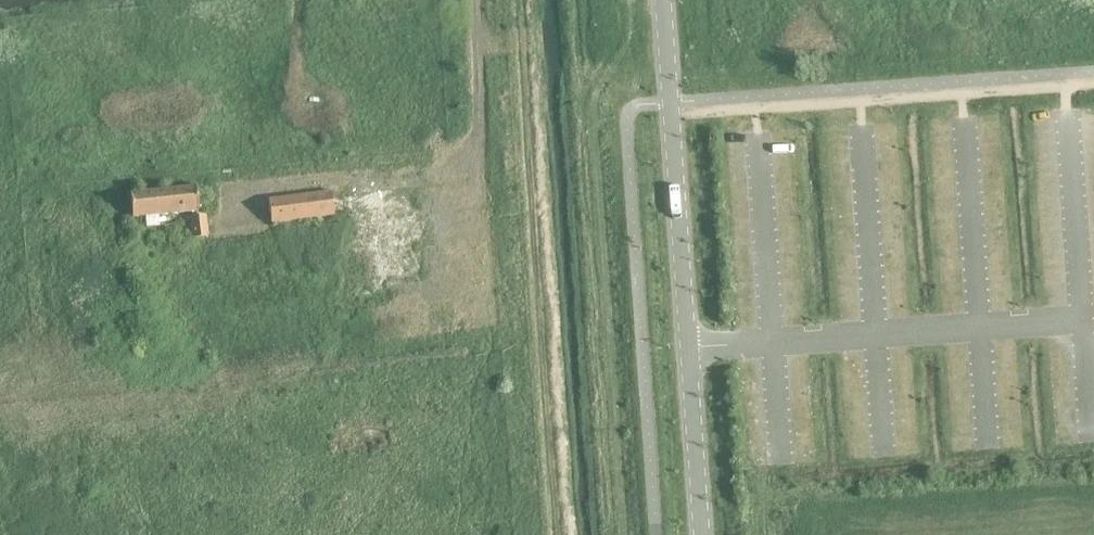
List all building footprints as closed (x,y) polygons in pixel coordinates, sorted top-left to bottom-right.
[(132,218),(198,212),(195,186),(130,193),(132,218)] [(271,223),(334,216),(331,192),(268,200),(271,223)] [(193,239),(207,237),(205,216),(191,218),(193,239)]
